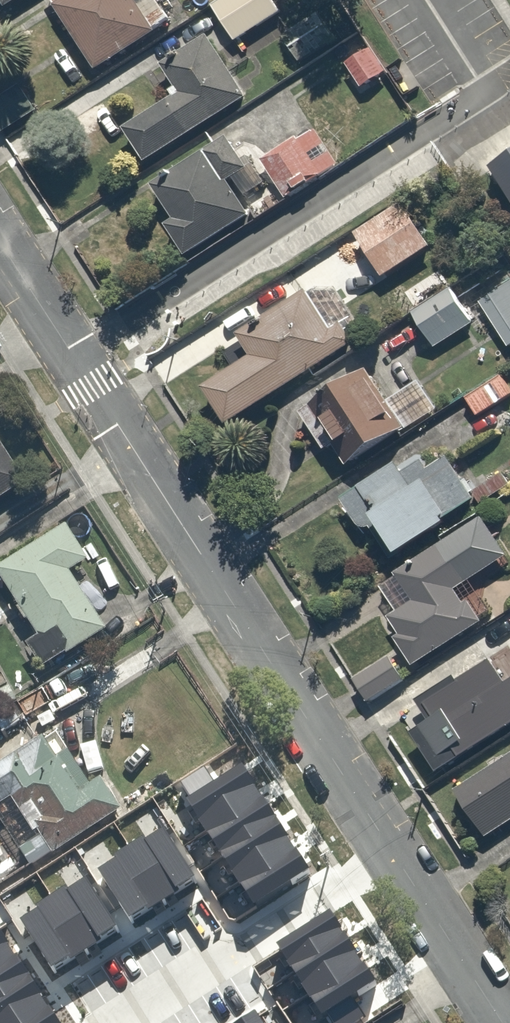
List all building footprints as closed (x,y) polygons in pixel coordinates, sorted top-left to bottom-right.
[(22,0),(3,0),(8,9),(22,0)] [(172,0),(48,0),(97,79),(187,24),(172,0)] [(270,0),(216,0),(209,4),(232,40),(277,11),(270,0)] [(344,27),(330,6),(285,37),(299,57),(344,27)] [(148,163),(249,96),(211,39),(163,71),(178,95),(126,130),(148,163)] [(383,71),(368,47),(343,62),(358,86),(383,71)] [(344,167),(319,128),(263,164),(288,203),(344,167)] [(187,265),(255,220),(209,150),(154,186),(177,221),(164,230),(187,265)] [(487,166),(509,201),(509,152),(487,166)] [(433,245),(400,196),(348,231),(380,280),(433,245)] [(508,269),(468,293),(501,346),(509,340),(509,273),(508,269)] [(315,309),(294,276),(241,310),(249,323),(236,332),(247,350),(195,383),(221,424),(356,338),(330,299),(315,309)] [(472,322),(446,282),(406,309),(431,348),(472,322)] [(339,470),(428,408),(406,377),(374,399),(347,361),(290,400),(339,470)] [(470,445),(509,417),(509,385),(500,370),(459,399),(466,410),(453,420),(470,445)] [(27,487),(0,443),(0,504),(27,487)] [(399,463),(393,453),(332,496),(374,557),(468,492),(438,448),(423,458),(418,450),(399,463)] [(499,551),(473,514),(385,575),(402,600),(385,612),(395,626),(383,634),(405,667),(474,619),(450,585),(499,551)] [(93,560),(71,525),(2,570),(44,635),(31,643),(48,669),(108,631),(71,574),(93,560)] [(509,718),(509,671),(498,678),(484,657),(413,704),(448,758),(509,718)] [(46,739),(0,770),(0,807),(16,797),(39,832),(21,844),(37,868),(130,807),(110,777),(97,786),(76,753),(62,762),(46,739)] [(509,816),(509,746),(447,790),(479,837),(509,816)] [(267,896),(224,833),(210,842),(203,831),(168,855),(174,864),(144,885),(182,941),(226,912),(232,920),(267,896)] [(73,952),(142,905),(101,844),(32,891),(73,952)] [(235,981),(261,1022),(344,1022),(369,1007),(347,974),(334,982),(317,955),(298,967),(286,948),(235,981)]
